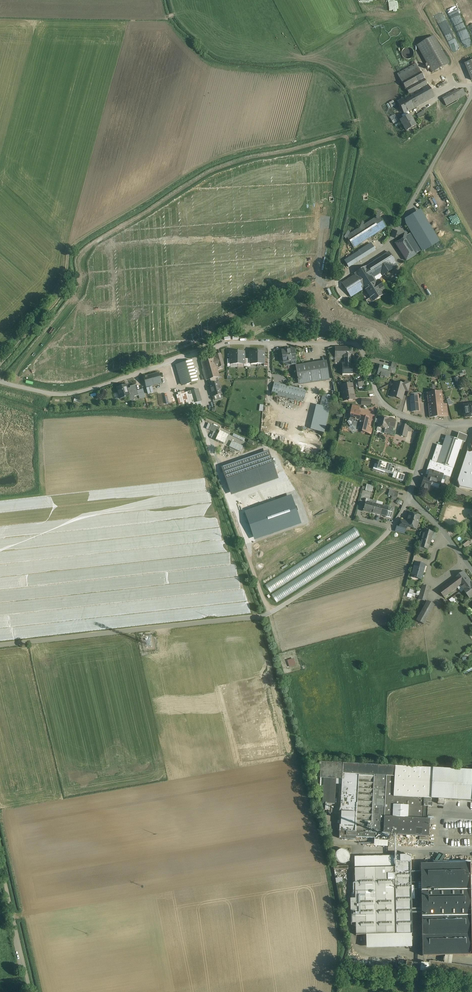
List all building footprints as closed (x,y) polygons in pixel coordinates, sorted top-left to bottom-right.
[(449,63),(434,37),(417,46),(432,72),(449,63)] [(414,56),(414,53),(414,51),(412,49),(410,48),(408,47),(405,48),(403,49),(402,51),(402,54),(402,56),(404,58),(406,59),(408,60),(410,59),(412,58),(414,56)] [(416,64),(408,68),(397,74),(401,82),(420,71),(416,64)] [(420,71),(401,82),(405,89),(413,85),(424,79),(420,71)] [(424,79),(413,85),(405,89),(409,95),(412,94),(413,93),(428,85),(424,79)] [(428,85),(413,93),(412,94),(409,95),(397,102),(404,114),(407,113),(435,97),(428,85)] [(453,93),(442,99),(446,106),(462,97),(459,90),(453,93)] [(393,100),(384,105),(386,110),(395,105),(393,100)] [(436,102),(427,108),(435,121),(445,115),(444,114),(436,102)] [(403,119),(400,120),(406,131),(416,126),(410,115),(403,119)] [(379,216),(346,237),(354,248),(360,244),(365,241),(386,227),(379,216)] [(411,235),(405,238),(395,244),(406,261),(416,255),(415,254),(421,251),(411,235)] [(371,244),(362,250),(366,256),(375,250),(371,244)] [(362,250),(345,261),(348,267),(366,256),(362,250)] [(389,252),(373,262),(374,262),(366,267),(355,274),(372,302),(384,295),(382,291),(384,289),(381,284),(378,281),(383,276),(398,266),(389,252)] [(355,275),(342,283),(351,297),(364,289),(355,275)] [(350,348),(335,348),(335,363),(339,363),(339,359),(345,359),(345,363),(342,363),(342,375),(353,375),(353,367),(350,367),(350,348)] [(294,350),(282,351),(283,363),(296,361),(294,350)] [(223,363),(220,354),(215,356),(216,358),(214,358),(219,377),(220,377),(217,367),(218,366),(219,367),(223,366),(222,363),(223,363)] [(214,358),(201,362),(206,381),(218,377),(219,377),(214,358)] [(192,361),(179,365),(185,385),(197,381),(192,361)] [(326,362),(296,366),(298,382),(328,377),(326,362)] [(179,365),(176,366),(181,386),(185,385),(179,365)] [(390,368),(380,365),(377,375),(388,378),(390,373),(391,368),(390,368)] [(159,373),(143,377),(146,387),(162,383),(159,373)] [(213,379),(209,380),(211,385),(209,385),(213,397),(222,394),(218,377),(213,379)] [(404,385),(395,383),(394,387),(393,387),(392,392),(393,392),(392,396),(393,397),(395,398),(396,397),(402,399),(403,393),(404,390),(404,385)] [(306,390),(280,384),(277,395),(303,402),(306,390)] [(352,384),(343,386),(344,392),(342,392),(343,398),(348,398),(348,400),(354,399),(352,384)] [(126,385),(117,388),(120,399),(128,397),(129,397),(127,389),(126,385)] [(137,391),(135,385),(130,387),(130,388),(127,389),(129,397),(128,397),(129,401),(131,402),(134,401),(135,399),(134,397),(138,396),(137,391)] [(143,389),(137,391),(138,396),(140,399),(145,398),(143,389)] [(190,392),(178,395),(181,404),(193,404),(201,401),(199,394),(191,397),(190,392)] [(441,392),(427,393),(430,418),(444,416),(443,412),(443,404),(441,392)] [(418,395),(410,396),(412,412),(420,411),(418,395)] [(311,403),(304,431),(323,435),(329,407),(311,403)] [(464,405),(465,418),(471,417),(471,404),(464,405)] [(360,412),(351,410),(350,415),(351,416),(350,418),(353,419),(352,422),(354,424),(353,426),(356,430),(360,428),(360,429),(368,431),(368,428),(370,421),(368,418),(364,417),(364,418),(360,417),(359,416),(360,412)] [(395,420),(380,416),(377,427),(382,429),(385,429),(386,426),(390,427),(388,434),(394,436),(395,432),(393,431),(394,428),(395,420)] [(220,428),(211,424),(209,430),(217,434),(220,428)] [(409,426),(402,425),(399,435),(406,437),(409,426)] [(220,431),(216,440),(224,444),(228,435),(220,431)] [(467,436),(459,433),(456,440),(462,442),(465,443),(467,436)] [(456,440),(446,436),(442,446),(437,445),(432,461),(453,468),(462,442),(456,440)] [(232,441),(230,447),(242,452),(244,446),(232,441)] [(470,453),(467,452),(457,481),(459,488),(471,490),(471,453),(470,453)] [(270,456),(223,472),(230,491),(276,475),(270,456)] [(392,465),(379,461),(377,469),(393,474),(395,470),(391,469),(392,465)] [(453,468),(432,461),(431,463),(429,463),(425,475),(429,476),(430,471),(443,475),(450,478),(453,468)] [(398,469),(397,472),(407,474),(409,468),(399,465),(397,469),(398,469)] [(443,475),(430,471),(429,476),(430,476),(429,480),(427,480),(431,481),(440,484),(441,480),(443,475)] [(450,478),(443,475),(441,480),(444,481),(443,485),(447,487),(450,478)] [(427,480),(424,479),(422,485),(429,487),(431,481),(427,480)] [(367,512),(374,513),(376,504),(377,501),(370,500),(368,505),(367,512)] [(380,515),(382,506),(376,504),(374,513),(380,515)] [(388,508),(382,506),(380,515),(386,517),(388,511),(388,508)] [(420,517),(409,514),(408,520),(407,522),(407,525),(412,526),(412,527),(413,528),(415,529),(416,528),(416,527),(417,527),(420,517)] [(407,522),(401,521),(399,528),(406,530),(407,525),(407,522)] [(433,533),(424,530),(421,543),(429,546),(431,538),(433,533)] [(421,564),(415,563),(411,577),(421,580),(425,565),(421,564)] [(455,578),(439,590),(445,598),(461,585),(464,590),(471,584),(471,582),(464,571),(455,578)] [(430,587),(423,585),(419,599),(426,602),(430,587)] [(459,593),(450,600),(453,605),(456,603),(458,604),(460,602),(461,602),(459,600),(462,596),(459,593)] [(427,601),(416,621),(424,624),(434,605),(427,601)] [(293,658),(286,660),(288,667),(295,666),(293,658)] [(343,763),(320,762),(320,763),(319,763),(319,765),(320,765),(320,778),(324,778),(322,803),(335,804),(336,779),(342,779),(343,763)] [(395,766),(343,763),(342,779),(339,839),(355,839),(356,837),(374,838),(375,834),(429,837),(430,819),(423,818),(424,807),(424,798),(394,796),(395,777),(395,766)] [(432,768),(395,766),(395,777),(394,796),(424,798),(431,799),(431,798),(432,768)] [(432,768),(431,798),(471,801),(471,770),(432,768)] [(431,799),(424,798),(424,807),(432,807),(432,803),(431,803),(431,799)] [(351,849),(333,849),(336,866),(348,866),(350,866),(350,852),(351,852),(351,849)] [(391,868),(355,869),(355,899),(350,899),(351,923),(356,923),(356,925),(356,935),(412,934),(410,866),(410,862),(410,855),(394,856),(391,856),(391,868)] [(420,865),(422,956),(471,955),(471,884),(471,864),(420,865)] [(429,961),(429,964),(428,971),(471,977),(471,966),(429,961)] [(421,964),(412,963),(411,970),(420,971),(421,964)] [(429,964),(421,963),(421,964),(420,971),(428,972),(428,971),(429,964)]
